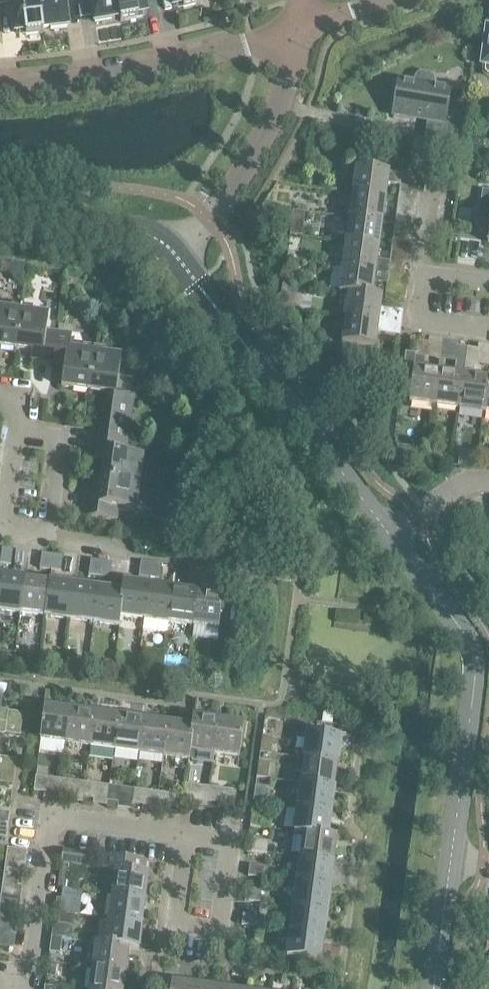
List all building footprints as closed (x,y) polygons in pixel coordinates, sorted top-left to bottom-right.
[(42,30),(38,0),(0,0),(0,5),(12,4),(16,32),(25,31),(26,35),(42,33),(42,30)] [(42,30),(68,26),(65,0),(38,0),(42,30)] [(121,18),(117,0),(78,0),(80,19),(94,17),(95,22),(121,18)] [(121,18),(121,22),(138,18),(137,15),(146,13),(144,0),(117,0),(121,18)] [(173,7),(182,5),(183,8),(200,4),(199,0),(171,0),(173,7)] [(414,83),(399,81),(393,116),(428,122),(425,140),(450,144),(453,126),(445,124),(451,90),(434,87),(434,82),(433,78),(429,75),(422,74),(418,75),(415,79),(414,83)] [(485,136),(470,134),(468,147),(483,149),(485,136)] [(356,168),(353,193),(386,198),(388,184),(415,188),(417,177),(356,168)] [(482,190),(478,228),(488,229),(488,191),(482,190)] [(382,223),(386,198),(353,193),(349,218),(382,223)] [(293,212),(292,219),(304,221),(305,213),(293,212)] [(396,213),(395,224),(410,227),(412,215),(396,213)] [(349,218),(346,242),(379,247),(382,223),(349,218)] [(409,237),(410,227),(395,224),(394,235),(409,237)] [(346,242),(343,266),(376,271),(379,247),(346,242)] [(390,262),(388,273),(404,275),(405,264),(390,262)] [(339,293),(348,294),(349,293),(372,296),(372,295),(376,271),(343,266),(339,293)] [(402,286),(404,275),(388,273),(387,284),(402,286)] [(382,297),(372,295),(372,296),(349,293),(348,294),(345,318),(402,325),(403,312),(387,310),(386,315),(380,314),(382,297)] [(15,349),(21,305),(11,304),(9,312),(0,311),(0,347),(15,349)] [(42,358),(53,360),(57,334),(46,332),(48,317),(32,315),(33,307),(21,305),(15,349),(42,353),(42,358)] [(400,336),(402,325),(345,318),(342,343),(375,348),(377,331),(385,332),(385,334),(400,336)] [(61,387),(89,391),(95,347),(83,345),(82,353),(69,352),(72,336),(57,334),(53,360),(65,361),(61,387)] [(416,355),(405,353),(400,390),(410,391),(409,402),(435,405),(439,372),(423,370),(425,359),(427,358),(429,343),(418,341),(416,355)] [(108,393),(102,439),(128,442),(136,380),(119,377),(121,359),(105,357),(106,349),(95,347),(89,391),(108,393)] [(453,374),(439,372),(435,405),(459,409),(468,348),(457,347),(455,362),(456,362),(454,374),(453,374)] [(478,349),(468,348),(459,409),(483,412),(488,379),(473,377),(475,365),(478,349)] [(102,439),(96,477),(141,483),(145,457),(126,455),(128,442),(102,439)] [(395,458),(405,460),(407,447),(397,445),(395,458)] [(477,455),(461,453),(459,465),(475,468),(477,455)] [(137,511),(141,483),(96,477),(91,517),(117,520),(118,508),(137,511)] [(2,548),(0,563),(11,565),(13,550),(2,548)] [(40,568),(51,570),(53,555),(42,553),(40,568)] [(63,556),(53,555),(51,570),(61,571),(63,556)] [(89,575),(100,576),(101,561),(91,560),(89,575)] [(112,562),(101,561),(100,576),(110,578),(112,562)] [(139,577),(150,578),(152,563),(141,561),(139,577)] [(162,564),(152,563),(150,578),(160,579),(162,564)] [(188,583),(199,584),(201,569),(190,568),(188,583)] [(211,571),(201,569),(199,584),(209,586),(211,571)] [(20,612),(24,579),(0,576),(0,610),(20,612)] [(20,612),(45,616),(49,582),(24,579),(20,612)] [(45,616),(68,619),(73,585),(49,582),(45,616)] [(120,616),(145,619),(149,586),(123,582),(121,592),(124,592),(120,616)] [(98,589),(73,585),(68,619),(94,622),(98,589)] [(167,633),(169,622),(174,589),(149,586),(145,619),(143,630),(167,633)] [(124,592),(121,592),(98,589),(94,622),(119,625),(120,616),(124,592)] [(197,592),(174,589),(169,622),(193,625),(197,592)] [(223,596),(197,592),(193,625),(219,629),(223,596)] [(40,739),(65,743),(70,710),(44,706),(40,739)] [(94,713),(70,710),(65,743),(90,746),(94,713)] [(22,724),(23,714),(8,712),(8,713),(0,712),(0,721),(22,724)] [(114,749),(139,753),(143,719),(143,714),(128,712),(127,717),(119,716),(114,749)] [(90,746),(114,749),(119,716),(94,713),(90,746)] [(322,723),(332,724),(334,714),(324,713),(322,723)] [(192,726),(168,723),(163,756),(188,759),(193,717),(192,726)] [(218,720),(193,717),(188,759),(189,759),(196,760),(196,762),(212,764),(218,720)] [(168,723),(143,719),(139,753),(163,756),(168,723)] [(244,724),(218,720),(212,764),(213,764),(215,753),(240,757),(244,724)] [(5,732),(5,733),(20,735),(22,724),(0,721),(0,731),(5,732)] [(308,733),(304,758),(337,763),(341,737),(308,733)] [(273,739),(262,737),(260,752),(271,754),(273,739)] [(15,773),(17,759),(0,757),(0,771),(15,773)] [(304,758),(301,783),(334,787),(337,763),(304,758)] [(259,762),(257,777),(268,778),(270,763),(259,762)] [(0,771),(0,782),(14,784),(15,773),(0,771)] [(36,776),(34,791),(45,792),(47,777),(36,776)] [(58,794),(70,795),(72,780),(60,779),(58,794)] [(83,797),(94,799),(96,784),(85,782),(83,797)] [(185,783),(183,798),(194,800),(196,785),(185,783)] [(331,812),(334,787),(301,783),(298,807),(331,812)] [(109,785),(107,800),(119,802),(121,787),(109,785)] [(266,788),(255,786),(253,801),(264,803),(266,788)] [(209,787),(207,802),(219,803),(221,788),(209,787)] [(132,804),(143,805),(145,790),(134,789),(132,804)] [(158,792),(156,807),(168,809),(170,793),(158,792)] [(294,833),(303,834),(327,837),(328,835),(331,812),(298,807),(294,833)] [(8,822),(10,812),(0,811),(0,821),(8,822)] [(252,811),(250,826),(261,827),(263,812),(252,811)] [(6,837),(8,822),(0,821),(0,836),(6,837)] [(303,834),(300,857),(334,862),(337,837),(328,835),(327,837),(303,834)] [(253,840),(252,850),(252,851),(267,853),(268,842),(253,840)] [(63,851),(62,863),(86,867),(88,854),(63,851)] [(115,870),(112,895),(145,899),(149,874),(145,873),(146,862),(105,856),(103,869),(115,870)] [(300,857),(297,882),(330,887),(334,862),(300,857)] [(6,861),(4,871),(20,873),(21,863),(6,861)] [(250,865),(248,876),(264,878),(265,867),(250,865)] [(18,886),(20,873),(4,871),(2,883),(18,886)] [(327,911),(330,887),(297,882),(294,907),(327,911)] [(62,899),(77,901),(78,890),(63,888),(62,899)] [(247,889),(245,900),(260,902),(262,891),(247,889)] [(142,924),(145,899),(112,895),(109,919),(142,924)] [(294,907),(290,931),(324,936),(327,911),(294,907)] [(0,910),(0,921),(13,923),(14,912),(0,910)] [(60,912),(58,923),(74,925),(75,915),(60,912)] [(243,914),(242,925),(257,927),(259,916),(243,914)] [(109,919),(106,943),(105,944),(129,947),(129,948),(138,949),(142,924),(109,919)] [(0,921),(0,933),(11,934),(13,923),(0,921)] [(320,961),(324,936),(290,931),(287,957),(320,961)] [(62,938),(52,936),(50,951),(60,953),(62,938)] [(240,939),(239,950),(254,952),(255,941),(240,939)] [(129,947),(105,944),(106,943),(96,941),(92,967),(126,972),(129,948),(129,947)] [(59,962),(48,961),(46,978),(57,980),(59,962)] [(126,972),(92,967),(89,988),(123,988),(126,972)]
